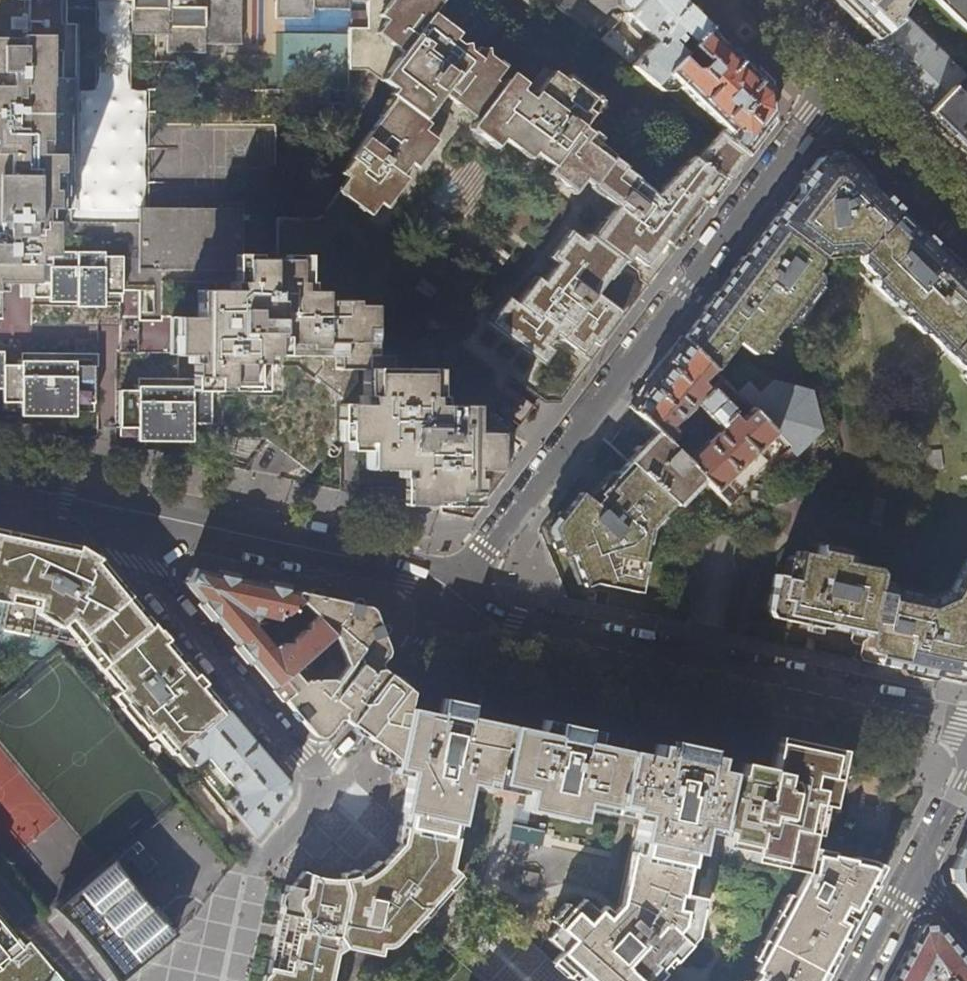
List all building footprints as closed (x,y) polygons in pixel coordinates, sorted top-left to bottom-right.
[(30,285),(30,299),(49,300),(49,295),(102,297),(102,300),(121,301),(121,293),(138,292),(138,318),(170,319),(170,356),(195,356),(195,365),(200,365),(200,388),(138,387),(137,392),(119,392),(118,430),(136,430),(136,438),(190,438),(191,426),(210,426),(210,388),(254,389),(254,366),(258,366),(259,357),(371,359),(370,308),(352,307),(352,303),(325,303),(325,292),(301,292),(301,284),(296,284),(297,262),(277,262),(277,267),(260,267),(260,262),(241,262),(241,258),(241,248),(246,248),(257,248),(257,222),(247,222),(247,217),(242,217),(242,209),(240,209),(139,208),(139,222),(71,223),(71,210),(72,210),(74,25),(64,25),(64,0),(0,0),(0,285),(30,285)] [(130,35),(166,35),(166,53),(203,53),(203,45),(239,45),(240,0),(130,0),(130,35)] [(720,180),(724,183),(745,156),(719,136),(718,138),(717,137),(691,162),(689,160),(651,197),(632,183),(634,181),(621,172),(608,162),(610,159),(610,158),(594,146),(585,140),(589,135),(585,131),(581,128),(589,116),(586,114),(596,101),(566,79),(562,83),(549,74),(529,100),(517,92),(503,81),(498,87),(491,82),(501,69),(475,49),(470,56),(460,49),(451,42),(456,35),(430,15),(440,2),(437,0),(391,0),(377,17),(383,22),(376,31),(355,31),(349,39),(348,71),(366,72),(380,81),(379,82),(392,92),(387,97),(392,100),(347,160),(349,161),(338,175),(345,180),(351,185),(342,197),(335,192),(315,219),(273,219),(273,226),(499,394),(510,378),(542,403),(552,403),(558,395),(583,362),(584,360),(608,329),(623,309),(636,291),(655,266),(667,250),(720,180)] [(276,19),(313,19),(313,10),(349,11),(350,1),(368,1),(380,1),(380,0),(277,0),(276,19)] [(587,30),(598,16),(578,0),(567,0),(565,2),(563,0),(550,0),(587,30)] [(590,1),(605,15),(612,7),(618,5),(633,20),(629,24),(644,40),(648,36),(654,41),(638,58),(632,52),(634,51),(611,29),(619,19),(612,13),(602,25),(609,31),(601,41),(655,83),(678,58),(688,47),(709,25),(683,0),(591,0),(590,1)] [(851,18),(840,30),(860,50),(897,23),(895,20),(900,12),(907,0),(832,0),(851,18)] [(966,35),(966,0),(931,0),(966,35)] [(897,23),(860,50),(895,84),(927,115),(962,78),(965,76),(900,12),(895,20),(897,23)] [(747,62),(709,25),(688,47),(703,62),(696,70),(690,69),(678,58),(655,83),(654,83),(664,93),(674,93),(678,88),(722,131),(719,136),(745,156),(770,122),(767,82),(747,62)] [(522,85),(508,75),(503,81),(517,92),(522,85)] [(962,78),(927,115),(956,143),(966,153),(966,83),(962,78)] [(590,117),(600,104),(596,101),(586,114),(589,116),(590,117)] [(598,142),(589,135),(585,140),(594,146),(598,142)] [(844,156),(821,157),(683,339),(714,370),(715,372),(738,343),(754,355),(761,353),(781,328),(788,326),(821,283),(821,275),(817,272),(822,265),(821,257),(827,249),(853,248),(860,255),(861,272),(892,301),(895,298),(912,314),(908,317),(925,333),(930,333),(966,369),(966,275),(926,235),(860,172),(844,156)] [(623,169),(610,159),(608,162),(621,172),(623,169)] [(342,197),(351,185),(345,180),(335,192),(342,197)] [(714,370),(683,339),(681,337),(666,356),(643,387),(629,405),(634,411),(657,433),(678,453),(688,463),(703,478),(715,490),(775,431),(751,407),(742,416),(741,419),(739,418),(739,417),(733,410),(743,399),(738,394),(721,377),(710,387),(703,380),(714,370)] [(74,413),(74,405),(92,405),(93,367),(75,367),(75,363),(20,363),(21,367),(3,367),(3,353),(0,353),(0,390),(2,390),(2,403),(20,403),(20,413),(74,413)] [(438,513),(469,519),(491,489),(503,473),(503,428),(487,416),(487,406),(430,407),(430,400),(426,400),(426,379),(370,378),(370,400),(365,400),(365,406),(337,406),(337,441),(365,441),(364,470),(405,471),(404,479),(409,480),(409,502),(438,502),(438,513)] [(748,385),(738,394),(743,399),(751,407),(775,431),(789,446),(795,451),(818,429),(812,391),(773,384),(759,397),(748,385)] [(657,433),(628,462),(673,502),(676,505),(703,478),(688,463),(678,453),(657,433)] [(645,530),(673,502),(628,462),(598,494),(601,497),(594,504),(581,493),(564,514),(560,511),(551,522),(547,528),(553,548),(558,547),(562,556),(572,554),(583,587),(593,584),(638,593),(644,563),(639,561),(645,530)] [(98,557),(94,560),(86,554),(73,549),(74,544),(59,541),(4,529),(0,528),(0,627),(72,640),(77,646),(76,647),(114,691),(108,695),(117,706),(116,707),(135,730),(136,729),(145,740),(153,734),(172,756),(179,750),(227,712),(209,690),(166,639),(121,585),(98,557)] [(966,562),(949,592),(950,595),(930,606),(929,603),(921,601),(917,596),(895,591),(890,585),(879,583),(881,574),(876,568),(843,561),(845,551),(818,546),(816,556),(795,551),(789,578),(773,575),(765,611),(771,618),(824,629),(830,625),(868,633),(863,661),(876,664),(914,672),(943,678),(964,682),(966,681),(966,561),(966,562)] [(290,671),(330,634),(288,590),(245,580),(192,569),(184,582),(234,642),(273,688),(290,671)] [(385,647),(370,612),(363,606),(356,604),(327,598),(297,592),(288,590),(330,634),(337,643),(344,664),(332,680),(330,678),(303,680),(300,683),(290,671),(273,688),(290,708),(310,732),(327,731),(336,719),(343,719),(365,689),(380,669),(380,668),(379,662),(383,657),(385,647)] [(398,711),(411,693),(408,691),(394,679),(383,671),(380,669),(365,689),(343,719),(346,721),(356,729),(371,742),(374,744),(398,711)] [(448,867),(467,784),(525,795),(522,809),(578,821),(581,807),(638,819),(631,853),(689,866),(704,851),(711,853),(714,842),(711,841),(728,760),(675,750),(611,735),(530,718),(449,701),(411,693),(396,767),(386,810),(398,821),(441,860),(448,867)] [(225,805),(254,837),(265,823),(280,802),(286,795),(285,781),(259,751),(227,712),(179,750),(193,766),(202,759),(205,760),(234,794),(233,798),(225,805)] [(827,809),(841,756),(821,752),(789,745),(776,742),(770,769),(728,760),(711,841),(714,842),(716,830),(726,832),(723,846),(752,852),(750,861),(780,867),(782,862),(795,865),(798,848),(806,850),(818,807),(827,809)] [(386,810),(396,767),(378,764),(371,748),(360,763),(356,769),(357,784),(386,810)] [(441,860),(398,821),(394,839),(398,843),(448,889),(449,890),(450,887),(447,884),(456,874),(448,867),(441,860)] [(513,841),(545,846),(548,830),(516,826),(513,841)] [(951,868),(952,883),(966,901),(966,837),(951,868)] [(426,906),(430,910),(437,902),(443,895),(448,889),(398,843),(392,850),(381,862),(378,859),(377,858),(371,863),(372,865),(370,868),(366,872),(361,875),(356,878),(351,880),(346,882),(340,883),(337,883),(333,884),(328,883),(322,882),(317,881),(311,879),(307,876),(302,873),(301,872),(290,886),(284,885),(280,904),(265,974),(264,980),(330,980),(335,953),(344,948),(378,955),(380,946),(384,946),(396,939),(426,906)] [(883,867),(871,861),(852,858),(851,860),(832,856),(832,854),(806,850),(798,848),(795,865),(807,874),(794,898),(789,895),(754,960),(760,963),(755,971),(759,973),(755,979),(753,980),(823,980),(831,966),(845,939),(859,913),(883,867)] [(704,899),(683,895),(689,866),(631,853),(620,905),(612,915),(603,907),(598,914),(583,900),(573,911),(565,905),(551,920),(559,927),(548,939),(563,952),(553,962),(569,977),(601,942),(644,980),(658,980),(691,945),(689,944),(696,937),(704,899)] [(175,934),(167,927),(171,924),(156,906),(151,911),(142,901),(133,891),(125,880),(118,870),(110,859),(51,909),(61,918),(68,926),(77,935),(86,945),(94,955),(102,965),(108,975),(113,980),(119,980),(166,941),(175,934)] [(542,888),(545,876),(531,873),(528,885),(542,888)] [(21,946),(20,946),(3,926),(0,922),(0,964),(21,946)] [(891,980),(945,980),(946,980),(966,980),(966,965),(956,951),(935,925),(920,926),(900,964),(891,980)] [(38,954),(26,941),(20,946),(21,946),(0,964),(0,980),(61,980),(38,954)] [(601,942),(569,977),(573,980),(644,980),(601,942)]
